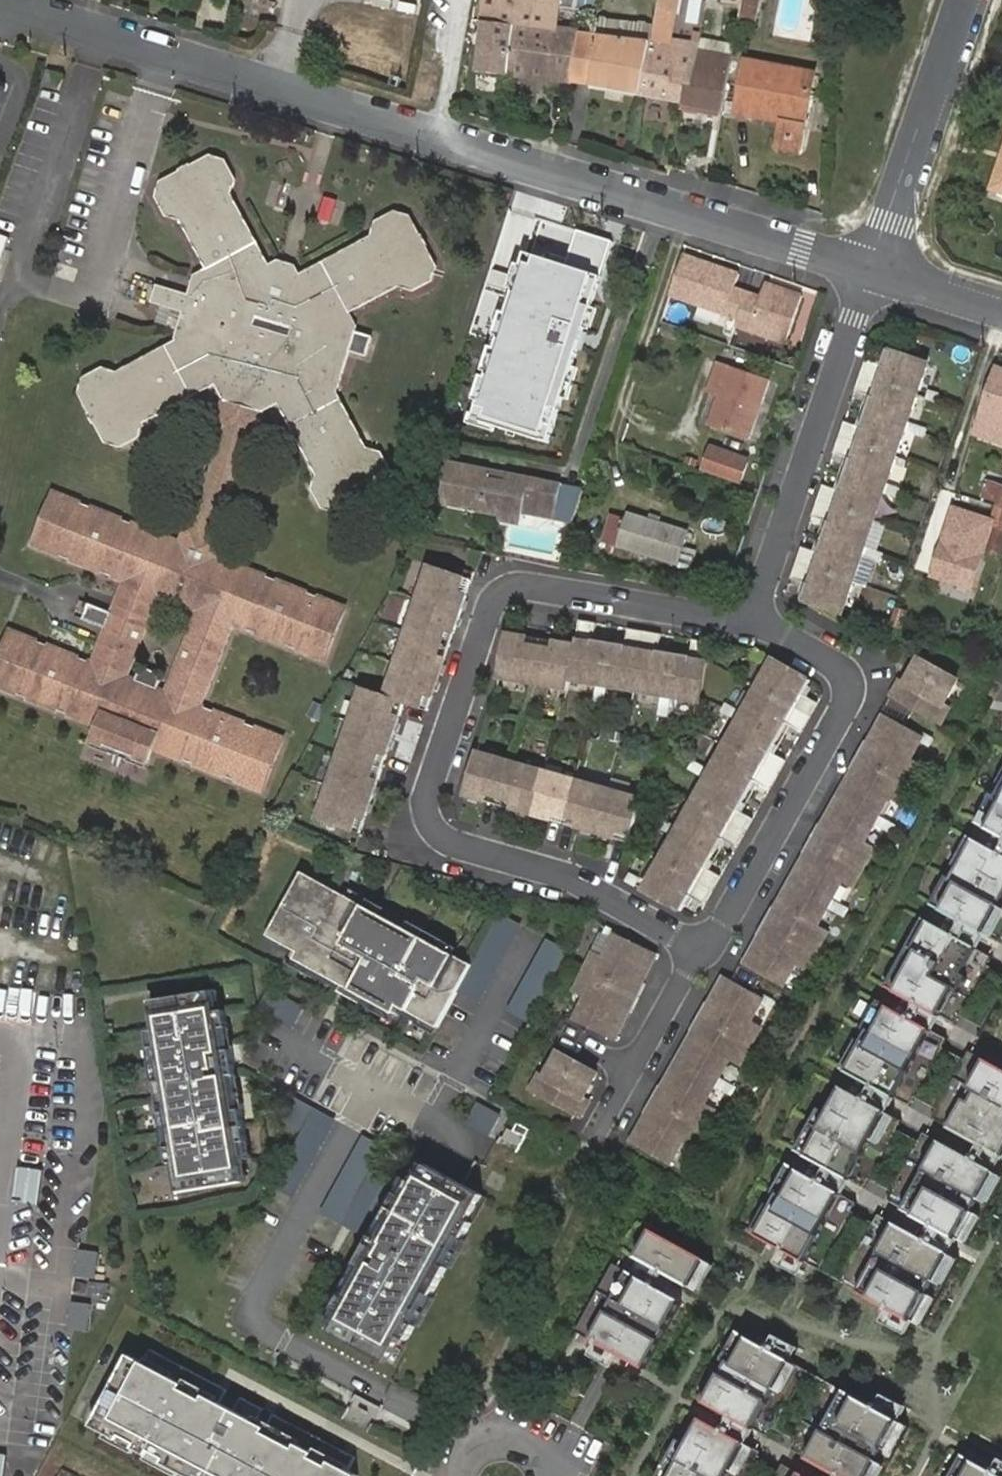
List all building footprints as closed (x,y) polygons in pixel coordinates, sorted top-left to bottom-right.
[(559,0),(486,0),(478,71),(509,74),(517,20),(555,27),(559,0)] [(589,0),(559,0),(555,27),(583,32),(589,0)] [(742,23),(758,26),(763,0),(746,0),(742,23)] [(509,74),(574,81),(583,32),(555,27),(517,20),(509,74)] [(583,32),(574,81),(644,94),(654,45),(595,34),(583,32)] [(654,45),(644,94),(685,101),(691,76),(696,52),(654,45)] [(704,78),(707,54),(696,52),(691,76),(704,78)] [(732,58),(707,54),(704,78),(691,76),(685,101),(722,107),(732,58)] [(748,61),(739,111),(785,119),(806,123),(815,74),(748,61)] [(801,150),(806,123),(785,119),(780,147),(801,150)] [(223,429),(201,508),(221,515),(244,438),(258,428),(264,401),(279,392),(320,461),(316,474),(327,493),(345,498),(393,467),(399,449),(386,428),(365,423),(331,368),(369,324),(363,314),(408,287),(422,291),(439,282),(443,266),(411,215),(395,210),(378,222),(375,238),(302,285),(284,278),(270,274),(221,192),(225,177),(207,149),(192,145),(146,174),(141,189),(152,207),(172,210),(199,259),(190,264),(183,286),(151,275),(145,294),(177,304),(170,330),(109,367),(96,362),(76,374),(70,389),(102,437),(121,443),(141,433),(146,420),(216,375),(225,390),(217,416),(223,429)] [(999,158),(990,187),(996,189),(1001,167),(1001,159),(999,158)] [(614,241),(537,217),(475,418),(552,442),(614,241)] [(746,292),(734,288),(739,274),(682,255),(669,294),(737,317),(743,299),(746,292)] [(743,299),(737,317),(735,324),(784,341),(800,294),(763,282),(758,296),(756,303),(743,299)] [(758,296),(746,292),(743,299),(756,303),(758,296)] [(847,611),(930,360),(889,346),(884,362),(868,357),(857,388),(874,393),(864,424),(847,419),(837,451),(853,456),(842,488),(826,482),(816,514),(832,519),(822,551),(806,545),(795,576),(812,582),(806,597),(847,611)] [(736,358),(717,419),(754,431),(774,370),(736,358)] [(998,370),(976,435),(1001,443),(1001,372),(998,370)] [(718,440),(710,463),(748,475),(756,451),(718,440)] [(556,519),(563,485),(512,475),(511,483),(488,479),(490,471),(451,463),(444,503),(505,514),(504,520),(520,523),(523,513),(556,519)] [(345,602),(226,559),(216,532),(221,515),(201,508),(195,527),(174,539),(44,495),(24,555),(114,588),(106,615),(80,607),(75,625),(100,634),(89,666),(0,636),(0,703),(87,735),(84,749),(105,756),(101,767),(121,772),(126,762),(141,769),(145,756),(265,795),(283,738),(206,709),(231,632),(325,664),(345,602)] [(955,506),(933,574),(972,586),(994,519),(955,506)] [(989,546),(1001,549),(1001,506),(989,546)] [(629,514),(619,547),(677,563),(682,547),(687,531),(629,514)] [(690,568),(695,551),(682,547),(677,563),(690,568)] [(427,713),(474,579),(431,565),(386,695),(363,687),(316,821),(359,836),(404,705),(427,713)] [(703,701),(713,642),(696,639),(693,656),(661,651),(664,634),(631,628),(629,646),(596,640),(599,623),(582,621),(578,645),(509,634),(502,679),(571,690),(573,680),(703,701)] [(943,702),(957,677),(918,656),(905,681),(899,678),(891,693),(940,720),(948,705),(943,702)] [(774,657),(646,888),(684,909),(691,895),(706,903),(723,874),(708,866),(723,838),(738,846),(754,817),(739,809),(755,779),(770,788),(786,758),(772,750),(787,722),(802,730),(818,701),(803,693),(812,677),(774,657)] [(763,936),(747,963),(785,985),(798,962),(808,968),(830,929),(819,923),(844,879),(854,885),(876,845),(866,840),(889,796),(900,802),(922,763),(911,756),(924,734),(886,714),(870,741),(866,739),(850,768),(855,770),(824,824),(820,822),(804,850),(808,853),(779,907),(774,905),(758,933),(763,936)] [(644,800),(479,751),(467,795),(631,843),(644,800)] [(996,797),(991,794),(976,823),(1001,837),(1001,787),(996,797)] [(929,903),(984,933),(1001,899),(1001,856),(967,837),(952,865),(957,868),(951,878),(945,875),(929,903)] [(298,878),(264,941),(289,955),(282,969),(303,981),(307,974),(337,991),(333,997),(354,1008),(358,1002),(371,1009),(368,1015),(387,1025),(395,1012),(413,1022),(409,1028),(430,1040),(454,997),(474,1008),(518,930),(496,917),(467,970),(436,953),(440,945),(411,929),(407,937),(377,920),(381,913),(346,894),(341,902),(298,878)] [(899,957),(884,985),(938,1015),(976,947),(921,917),(905,946),(911,949),(905,960),(899,957)] [(653,950),(614,931),(603,953),(592,948),(571,988),(582,993),(570,1016),(608,1036),(623,1008),(628,1010),(643,981),(639,978),(653,950)] [(570,950),(549,939),(510,1010),(531,1021),(570,950)] [(650,1115),(635,1142),(673,1163),(686,1141),(696,1147),(718,1108),(707,1102),(731,1058),(742,1064),(763,1025),(753,1019),(765,997),(727,975),(712,1003),(707,1001),(692,1029),(696,1032),(666,1086),(662,1083),(646,1113),(650,1115)] [(308,1006),(269,988),(258,1011),(297,1029),(308,1006)] [(210,1018),(206,998),(141,1010),(145,1029),(138,1031),(141,1048),(147,1046),(152,1070),(144,1071),(149,1095),(156,1094),(163,1129),(155,1131),(161,1163),(167,1162),(175,1200),(237,1188),(232,1161),(241,1159),(239,1149),(243,1148),(237,1117),(232,1118),(226,1083),(231,1082),(226,1057),(223,1058),(218,1035),(223,1034),(220,1016),(210,1018)] [(931,1029),(876,999),(861,1028),(866,1031),(860,1042),(854,1039),(838,1068),(893,1098),(931,1029)] [(586,1097),(601,1072),(562,1051),(548,1076),(543,1073),(534,1088),(584,1115),(591,1100),(586,1097)] [(984,1058),(946,1127),(1001,1157),(1001,1155),(1001,1068),(984,1058)] [(884,1110),(836,1084),(822,1110),(817,1108),(794,1149),(847,1178),(884,1110)] [(339,1121),(294,1095),(282,1118),(306,1132),(274,1188),(295,1199),(339,1121)] [(993,1171),(939,1141),(901,1209),(956,1239),(993,1171)] [(382,1156),(360,1144),(319,1222),(368,1248),(321,1336),(391,1373),(482,1203),(413,1166),(400,1191),(372,1176),(382,1156)] [(16,1199),(41,1203),(47,1168),(22,1164),(16,1199)] [(839,1194),(785,1165),(770,1193),(775,1195),(769,1205),(764,1202),(748,1232),(758,1238),(802,1262),(839,1194)] [(893,1222),(855,1290),(910,1320),(947,1252),(893,1222)] [(701,1261),(646,1231),(631,1259),(686,1288),(701,1261)] [(77,1275),(98,1279),(102,1250),(82,1247),(77,1275)] [(678,1302),(623,1272),(585,1340),(641,1370),(678,1302)] [(74,1300),(71,1328),(91,1330),(94,1302),(74,1300)] [(711,1371),(695,1401),(749,1430),(786,1363),(733,1334),(718,1362),(722,1364),(717,1374),(711,1371)] [(133,1351),(93,1428),(184,1475),(364,1475),(366,1472),(133,1351)] [(841,1392),(802,1461),(829,1475),(867,1475),(897,1423),(841,1392)] [(654,1475),(724,1475),(742,1445),(694,1418),(679,1445),(673,1441),(654,1475)] [(10,1452),(0,1451),(0,1475),(8,1475),(10,1452)] [(957,1459),(948,1475),(988,1475),(957,1459)]
